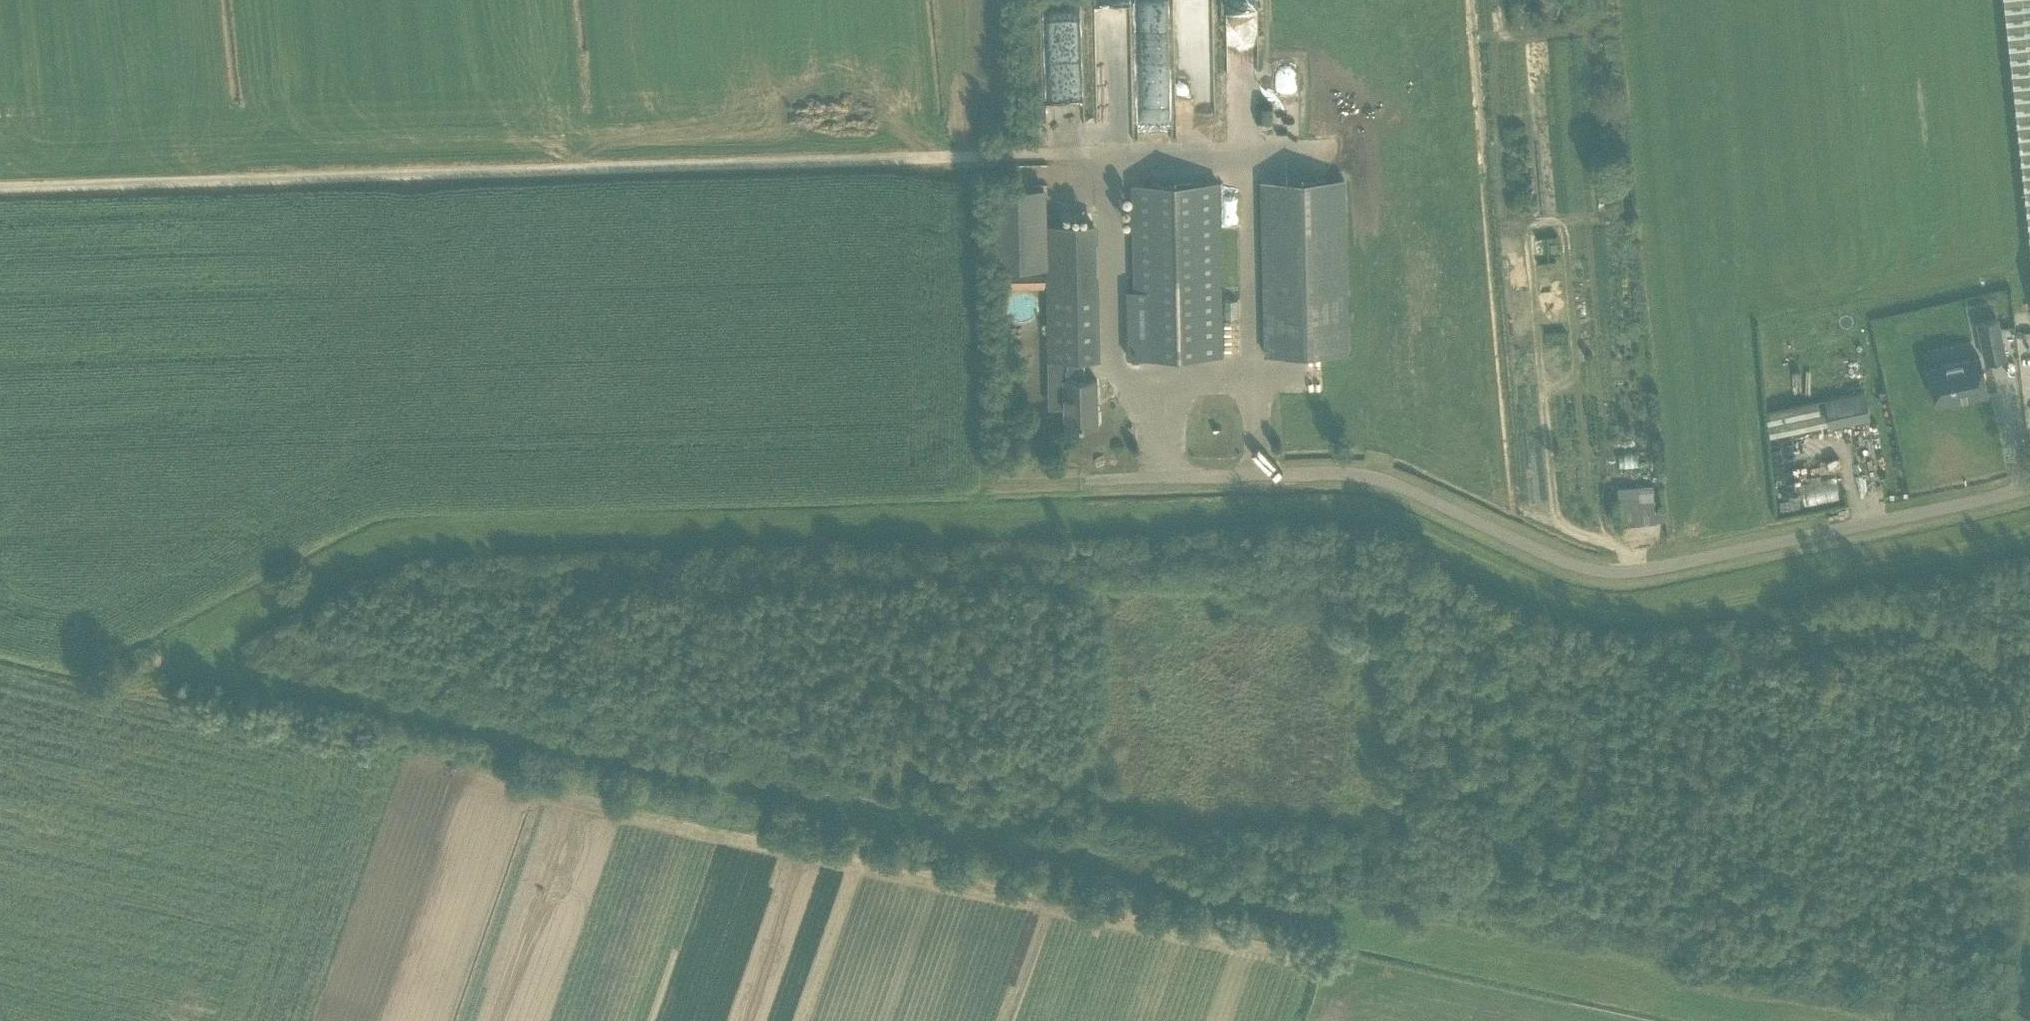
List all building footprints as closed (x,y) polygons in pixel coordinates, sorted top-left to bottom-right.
[(2029,242),(2029,0),(2003,0),(2029,242)] [(1105,126),(1101,9),(1068,10),(1072,128),(1105,126)] [(1143,97),(1154,96),(1153,70),(1142,71),(1143,97)] [(1204,91),(1205,138),(1236,137),(1235,90),(1204,91)] [(1132,180),(1135,338),(1136,358),(1221,356),(1218,178),(1132,180)] [(1344,179),(1262,181),(1266,355),(1348,353),(1344,179)] [(1047,188),(992,191),(994,269),(1003,269),(1019,268),(1047,268),(1048,360),(1068,360),(1068,380),(1064,380),(1064,405),(1065,425),(1098,424),(1097,379),(1085,379),(1084,360),(1096,359),(1096,339),(1095,290),(1094,290),(1093,223),(1059,224),(1047,224),(1047,211),(1047,188)] [(1960,275),(1978,270),(1976,259),(1958,263),(1960,275)] [(1019,268),(1003,269),(1003,287),(1019,286),(1019,268)] [(1984,360),(2004,357),(1997,318),(1977,322),(1984,360)] [(1929,370),(1926,371),(1929,385),(1932,384),(1936,403),(1967,396),(1968,399),(1987,395),(1979,357),(1929,368),(1929,370)] [(1864,391),(1824,399),(1829,426),(1869,418),(1864,391)] [(1822,485),(1827,506),(1866,497),(1861,476),(1822,485)] [(1652,485),(1617,489),(1621,525),(1665,521),(1664,510),(1655,511),(1654,501),(1652,485)]
